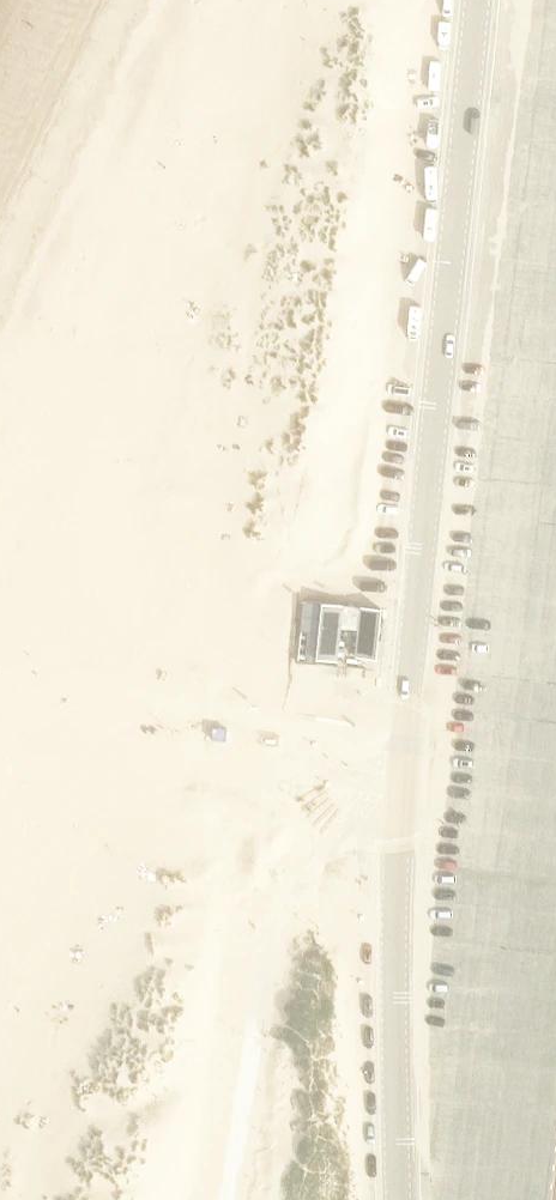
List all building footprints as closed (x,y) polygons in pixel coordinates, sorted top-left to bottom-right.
[(320,602),(314,657),(334,659),(337,626),(356,627),(353,655),(373,657),(378,607),(320,602)] [(226,728),(211,725),(209,737),(224,740),(226,728)] [(258,729),(256,743),(268,745),(270,730),(258,729)]
